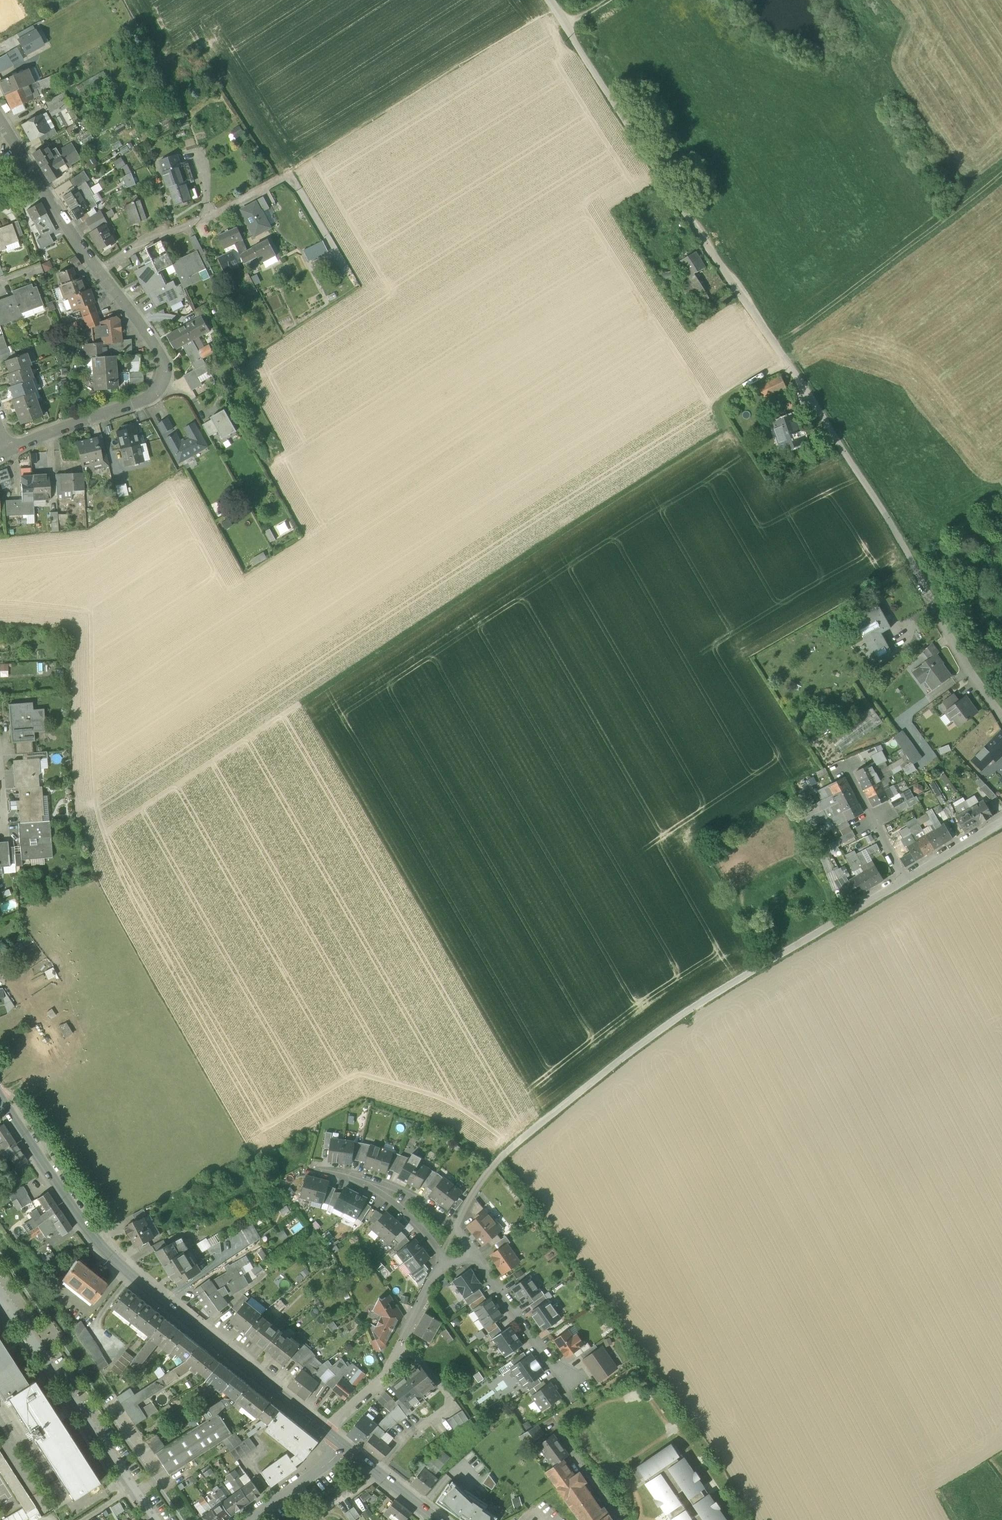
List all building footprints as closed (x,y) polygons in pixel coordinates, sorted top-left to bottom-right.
[(23,3),(0,13),(0,32),(30,18),(23,3)] [(32,26),(17,34),(20,40),(35,31),(32,26)] [(41,29),(36,32),(43,45),(48,42),(41,29)] [(26,55),(43,45),(36,32),(35,31),(20,40),(18,41),(26,55)] [(23,59),(17,48),(6,54),(13,65),(23,59)] [(13,65),(6,54),(0,58),(0,72),(13,65)] [(37,82),(40,81),(34,67),(25,71),(31,85),(37,82)] [(4,96),(5,96),(28,86),(31,85),(25,71),(0,81),(0,86),(4,96)] [(46,79),(48,85),(62,79),(59,73),(46,79)] [(5,96),(11,110),(23,104),(33,100),(33,99),(39,96),(39,95),(42,93),(41,90),(49,87),(48,85),(46,79),(40,81),(37,82),(37,83),(40,88),(30,92),(28,87),(28,86),(5,96)] [(37,82),(31,85),(28,86),(28,87),(30,92),(40,88),(37,83),(37,82)] [(55,115),(63,129),(79,121),(64,92),(44,104),(51,117),(55,115)] [(26,110),(23,104),(11,110),(13,113),(15,114),(26,110)] [(46,112),(39,116),(48,131),(53,128),(54,127),(46,112)] [(22,125),(31,141),(38,137),(48,131),(39,116),(22,125)] [(126,123),(115,128),(118,134),(129,128),(126,123)] [(65,129),(68,134),(77,129),(75,124),(65,129)] [(245,134),(240,125),(231,131),(236,139),(245,134)] [(38,137),(41,142),(56,133),(53,128),(48,131),(38,137)] [(184,130),(176,133),(177,139),(186,136),(184,130)] [(89,133),(78,140),(81,145),(93,138),(89,133)] [(111,146),(114,151),(123,146),(120,140),(111,146)] [(57,152),(59,156),(69,150),(66,146),(57,152)] [(32,155),(40,168),(59,156),(57,152),(56,151),(55,148),(48,152),(45,147),(32,155)] [(64,164),(67,168),(81,159),(74,147),(69,150),(72,156),(63,162),(64,164)] [(72,156),(69,150),(59,156),(62,161),(63,162),(72,156)] [(168,188),(170,187),(182,183),(177,168),(181,166),(177,155),(161,160),(165,172),(162,173),(168,188)] [(62,161),(59,156),(40,168),(49,183),(61,176),(60,174),(57,169),(64,164),(63,162),(62,161)] [(94,156),(86,161),(90,167),(98,162),(94,156)] [(122,168),(126,165),(122,158),(113,163),(118,170),(122,168)] [(67,168),(64,164),(57,169),(60,174),(68,169),(67,168)] [(122,168),(125,177),(132,173),(133,173),(128,164),(126,165),(122,168)] [(177,168),(182,183),(186,182),(194,179),(188,164),(181,166),(177,168)] [(69,180),(75,189),(76,188),(86,182),(87,182),(90,180),(85,171),(69,180)] [(123,177),(128,188),(136,185),(132,173),(125,177),(123,177)] [(86,182),(76,188),(84,201),(92,197),(95,195),(91,188),(87,182),(86,182)] [(186,182),(182,183),(170,187),(176,207),(192,201),(192,200),(198,198),(195,189),(189,191),(186,182)] [(99,183),(91,188),(95,195),(104,190),(99,183)] [(71,210),(84,201),(76,188),(75,189),(62,197),(71,210)] [(92,197),(84,201),(90,211),(94,208),(98,206),(92,197)] [(262,212),(270,208),(264,197),(255,202),(256,204),(256,203),(260,210),(261,210),(262,212)] [(136,210),(140,221),(144,219),(138,200),(133,201),(136,210)] [(79,218),(90,211),(84,201),(71,210),(76,220),(79,218)] [(136,210),(133,201),(130,203),(124,205),(127,214),(136,210)] [(32,221),(33,221),(46,214),(40,203),(26,210),(32,221)] [(255,236),(270,228),(269,226),(262,212),(261,210),(260,210),(256,203),(256,204),(243,211),(249,223),(255,236)] [(79,218),(82,223),(86,220),(97,213),(94,208),(90,211),(79,218)] [(277,222),(270,208),(262,212),(269,226),(277,222)] [(140,221),(136,210),(127,214),(130,224),(140,221)] [(86,220),(92,232),(106,225),(108,224),(101,211),(97,213),(86,220)] [(55,231),(46,214),(33,221),(41,238),(42,238),(49,235),(55,231)] [(12,225),(17,238),(23,236),(18,221),(11,224),(12,225)] [(632,223),(628,225),(639,242),(643,240),(632,223)] [(6,249),(5,246),(18,241),(17,238),(12,225),(11,224),(0,229),(0,251),(6,249)] [(91,233),(100,251),(115,243),(106,225),(92,232),(91,233)] [(218,236),(225,249),(235,245),(243,241),(244,241),(237,228),(218,236)] [(36,240),(41,249),(53,243),(49,235),(42,238),(41,238),(36,240)] [(190,239),(197,252),(202,249),(196,236),(190,239)] [(258,257),(261,264),(263,263),(276,256),(268,240),(253,248),(258,257)] [(5,246),(6,249),(7,252),(20,247),(18,241),(5,246)] [(147,249),(154,263),(159,273),(159,272),(167,268),(174,265),(173,264),(162,241),(147,249)] [(243,262),(244,264),(252,260),(258,257),(253,248),(247,251),(243,241),(235,245),(243,262)] [(305,251),(309,261),(328,252),(323,242),(305,251)] [(225,249),(228,256),(232,254),(237,265),(243,262),(235,245),(225,249)] [(210,267),(202,249),(197,252),(198,255),(199,255),(206,269),(210,267)] [(197,252),(182,259),(184,262),(198,255),(197,252)] [(680,263),(694,285),(699,281),(695,275),(706,268),(696,252),(680,263)] [(238,265),(237,265),(232,254),(228,256),(220,259),(226,271),(230,269),(230,270),(234,268),(234,267),(238,265)] [(136,255),(131,258),(136,267),(141,264),(136,255)] [(199,255),(198,255),(184,262),(182,259),(173,264),(174,265),(176,270),(182,283),(184,288),(202,280),(198,273),(206,269),(199,255)] [(69,259),(75,267),(81,265),(75,256),(69,259)] [(276,256),(263,263),(266,268),(279,262),(276,256)] [(254,264),(252,260),(244,264),(246,268),(254,264)] [(343,277),(333,260),(327,263),(338,280),(343,277)] [(50,261),(41,265),(45,272),(53,269),(50,261)] [(166,285),(159,272),(159,273),(154,263),(137,272),(143,284),(142,285),(147,295),(149,294),(166,285)] [(58,273),(62,284),(77,279),(72,268),(58,273)] [(241,270),(249,289),(255,286),(251,278),(246,268),(241,270)] [(210,277),(206,269),(198,273),(202,280),(202,281),(210,277)] [(671,271),(659,274),(661,283),(673,280),(671,271)] [(257,274),(251,278),(255,286),(262,283),(257,274)] [(68,298),(68,297),(85,291),(80,278),(77,279),(62,284),(60,285),(60,287),(64,299),(65,299),(68,298)] [(169,306),(183,300),(182,298),(177,288),(174,281),(166,285),(149,294),(155,307),(166,301),(169,306)] [(705,292),(699,281),(694,285),(689,288),(693,295),(694,294),(696,297),(705,292)] [(187,296),(182,285),(177,288),(182,298),(187,296)] [(12,292),(15,299),(19,310),(31,306),(32,310),(43,306),(37,288),(29,291),(27,287),(12,292)] [(58,301),(64,299),(60,287),(54,289),(58,301)] [(85,291),(68,297),(68,298),(73,310),(79,308),(93,303),(94,303),(89,289),(85,291)] [(697,298),(701,305),(710,299),(706,292),(697,298)] [(328,296),(330,301),(337,298),(335,293),(328,296)] [(721,298),(726,305),(734,300),(729,293),(721,298)] [(0,300),(0,322),(9,319),(10,322),(22,318),(20,314),(19,310),(15,299),(7,302),(6,298),(0,300)] [(56,309),(52,301),(46,304),(49,312),(56,309)] [(79,308),(83,317),(96,312),(93,303),(79,308)] [(206,307),(194,312),(198,318),(209,312),(206,307)] [(20,314),(22,318),(22,319),(34,315),(32,310),(20,314)] [(100,323),(96,312),(83,317),(87,329),(90,327),(100,323)] [(81,329),(87,329),(83,317),(77,319),(81,329)] [(91,332),(92,344),(118,341),(117,336),(120,336),(119,320),(115,317),(100,323),(90,327),(91,332)] [(202,317),(185,326),(193,340),(196,338),(210,331),(202,317)] [(183,346),(193,340),(185,326),(167,336),(175,350),(183,346)] [(193,340),(199,351),(202,349),(196,338),(193,340)] [(131,340),(118,341),(92,344),(87,345),(87,344),(83,345),(83,346),(84,358),(92,357),(108,356),(114,356),(129,356),(131,356),(131,340)] [(199,351),(193,340),(183,346),(196,369),(196,370),(206,364),(204,362),(203,359),(199,351)] [(210,345),(202,349),(199,351),(203,359),(214,352),(210,345)] [(9,353),(7,347),(0,350),(0,357),(9,353)] [(0,363),(5,361),(11,359),(9,353),(0,357),(0,363)] [(27,380),(32,392),(35,391),(31,379),(33,378),(28,366),(31,366),(26,353),(23,354),(28,367),(25,368),(30,380),(27,380)] [(5,361),(9,373),(25,368),(28,367),(23,354),(11,359),(5,361)] [(92,357),(93,375),(115,373),(114,356),(108,356),(92,357)] [(129,363),(129,372),(140,371),(140,363),(129,363)] [(196,369),(195,370),(199,377),(210,371),(206,364),(196,370),(196,369)] [(7,375),(11,386),(27,380),(30,380),(25,368),(9,373),(7,375)] [(184,376),(193,391),(203,385),(202,383),(199,377),(195,370),(184,376)] [(199,377),(202,383),(213,376),(210,371),(199,377)] [(129,373),(129,384),(143,384),(143,372),(129,373)] [(116,389),(115,373),(93,375),(95,391),(116,389)] [(758,387),(764,399),(786,389),(781,376),(758,387)] [(35,378),(33,378),(31,379),(35,391),(37,390),(39,390),(35,378)] [(9,387),(13,399),(29,394),(32,392),(27,380),(11,386),(9,387)] [(219,401),(225,397),(220,389),(215,392),(219,401)] [(40,398),(37,390),(35,391),(32,392),(35,400),(40,398)] [(38,417),(41,416),(35,400),(32,392),(29,394),(33,405),(38,417)] [(11,400),(15,412),(33,405),(29,394),(13,399),(11,400)] [(798,409),(794,399),(787,402),(790,412),(798,409)] [(38,417),(33,405),(15,412),(20,425),(41,417),(41,416),(38,417)] [(225,410),(220,413),(221,415),(212,420),(219,432),(223,439),(237,431),(225,410)] [(772,424),(783,452),(789,450),(788,447),(805,441),(795,415),(772,424)] [(168,417),(158,423),(164,433),(174,428),(168,417)] [(209,437),(219,432),(212,420),(203,425),(209,437)] [(177,453),(182,462),(193,456),(209,447),(195,422),(185,428),(191,438),(182,443),(176,432),(167,438),(176,454),(177,453)] [(117,432),(121,449),(138,445),(134,427),(121,431),(117,432)] [(99,450),(105,449),(102,437),(96,439),(97,444),(99,450)] [(99,450),(97,444),(93,442),(92,440),(77,443),(82,467),(89,465),(93,468),(93,470),(103,468),(98,451),(99,450)] [(146,443),(138,445),(143,462),(150,461),(146,443)] [(143,462),(138,445),(121,449),(125,467),(143,462)] [(98,451),(103,468),(109,467),(105,449),(99,450),(98,451)] [(193,456),(182,462),(187,470),(198,463),(193,456)] [(20,469),(22,500),(33,500),(32,476),(31,468),(20,469)] [(10,480),(11,480),(7,469),(0,471),(0,484),(10,480)] [(61,475),(62,491),(71,490),(75,490),(75,491),(80,490),(84,490),(83,474),(61,475)] [(48,475),(32,476),(33,500),(45,499),(50,499),(48,475)] [(10,480),(0,484),(2,490),(12,486),(10,480)] [(126,483),(115,486),(118,498),(128,495),(126,483)] [(72,494),(71,490),(62,491),(62,495),(57,495),(57,499),(72,498),(72,494)] [(33,507),(33,500),(22,500),(6,500),(6,509),(6,515),(26,515),(34,514),(33,507)] [(50,513),(50,532),(59,531),(58,524),(58,513),(50,513)] [(35,524),(34,514),(26,515),(26,524),(35,524)] [(61,526),(68,526),(68,515),(59,515),(59,522),(61,522),(61,526)] [(229,519),(221,523),(225,530),(233,526),(229,519)] [(270,529),(264,532),(271,543),(276,540),(270,529)] [(252,560),(255,565),(267,558),(263,553),(252,560)] [(853,619),(876,661),(892,653),(883,636),(885,635),(884,632),(891,628),(878,605),(853,619)] [(923,652),(928,660),(936,653),(937,654),(939,653),(932,643),(923,652)] [(926,678),(934,689),(944,682),(944,681),(951,676),(940,662),(942,661),(937,654),(936,653),(928,660),(925,662),(926,663),(912,673),(919,682),(926,678)] [(943,702),(949,709),(959,701),(953,694),(943,702)] [(953,720),(958,727),(977,712),(970,703),(967,705),(962,699),(959,701),(949,709),(945,712),(952,721),(953,720)] [(11,733),(11,743),(15,743),(32,741),(34,741),(33,727),(45,726),(43,709),(30,710),(29,703),(8,705),(10,728),(12,728),(13,733),(11,733)] [(830,738),(841,753),(883,722),(872,707),(830,738)] [(952,721),(945,712),(939,716),(946,726),(952,721)] [(910,760),(913,765),(922,758),(902,731),(893,737),(902,749),(903,751),(910,760)] [(981,769),(993,758),(996,761),(1001,755),(1001,731),(972,760),(981,769)] [(16,754),(22,754),(33,753),(32,741),(15,743),(16,754)] [(951,751),(949,744),(939,748),(941,755),(951,751)] [(860,753),(864,760),(872,756),(878,753),(878,752),(875,747),(860,753)] [(878,753),(872,756),(875,763),(876,762),(877,765),(884,761),(885,762),(887,761),(882,750),(878,752),(878,753)] [(903,758),(905,762),(910,760),(903,751),(899,754),(902,758),(903,758)] [(15,788),(19,788),(37,787),(36,776),(38,776),(40,773),(39,759),(39,758),(23,760),(13,760),(15,788)] [(39,759),(40,773),(43,769),(48,768),(47,758),(39,759)] [(887,767),(880,771),(882,774),(883,773),(889,770),(889,771),(895,768),(905,762),(903,758),(902,758),(887,767)] [(905,762),(895,768),(898,772),(903,770),(913,765),(910,760),(905,762)] [(875,763),(871,764),(874,770),(879,768),(880,771),(887,767),(885,762),(884,761),(877,765),(876,762),(875,763)] [(860,781),(880,771),(879,768),(874,770),(871,764),(867,767),(856,773),(860,781)] [(917,769),(913,765),(903,770),(907,775),(917,769)] [(816,772),(819,778),(828,774),(826,768),(816,772)] [(883,773),(886,779),(889,777),(898,772),(895,768),(889,771),(889,770),(883,773)] [(860,781),(864,790),(880,782),(877,776),(882,774),(880,771),(860,781)] [(886,779),(883,773),(882,774),(877,776),(880,782),(886,779)] [(957,790),(945,773),(940,776),(946,785),(948,783),(955,792),(957,790)] [(886,779),(880,782),(883,787),(888,785),(889,784),(888,783),(891,782),(889,777),(886,779)] [(828,794),(829,797),(850,786),(845,778),(834,784),(829,786),(832,792),(828,794)] [(976,782),(980,789),(986,785),(980,778),(976,782)] [(864,790),(869,798),(889,788),(888,785),(883,787),(880,782),(864,790)] [(946,803),(934,782),(929,785),(942,805),(946,803)] [(918,784),(913,786),(914,792),(918,794),(923,792),(923,786),(918,784)] [(894,785),(889,788),(893,796),(899,794),(894,785)] [(980,789),(991,800),(997,796),(995,794),(986,785),(980,789)] [(41,786),(37,787),(19,788),(20,801),(18,801),(19,810),(20,818),(40,816),(39,815),(38,799),(42,798),(42,796),(41,786)] [(832,792),(829,786),(818,792),(822,800),(825,799),(829,797),(828,794),(832,792)] [(850,786),(829,797),(831,800),(835,797),(838,803),(854,795),(850,786)] [(893,796),(889,788),(869,798),(873,807),(889,799),(893,796)] [(910,789),(900,794),(901,797),(904,803),(915,798),(910,789)] [(893,796),(889,799),(891,802),(901,797),(900,794),(900,793),(899,794),(893,796)] [(854,795),(838,803),(841,809),(837,811),(838,814),(859,804),(854,795)] [(975,795),(965,801),(970,809),(979,803),(975,795)] [(831,807),(838,803),(835,797),(831,800),(829,797),(825,799),(822,800),(819,802),(823,811),(824,811),(831,807)] [(891,802),(894,808),(904,803),(901,797),(891,802)] [(894,809),(897,815),(908,808),(920,802),(917,797),(915,798),(904,803),(894,809)] [(955,807),(965,801),(962,798),(953,803),(955,807)] [(979,803),(970,809),(979,824),(993,816),(984,800),(979,803)] [(955,807),(960,815),(970,809),(965,801),(955,807)] [(823,811),(819,802),(811,806),(813,810),(816,815),(823,811)] [(835,816),(838,814),(837,811),(841,809),(838,803),(831,807),(835,816)] [(835,816),(839,825),(847,820),(863,812),(859,804),(838,814),(835,816)] [(939,813),(943,811),(939,805),(933,808),(937,815),(939,813)] [(835,816),(831,807),(824,811),(828,819),(831,818),(835,816)] [(943,810),(948,818),(953,815),(948,807),(943,810)] [(930,819),(933,825),(935,823),(936,823),(938,822),(933,815),(935,815),(932,809),(926,813),(927,813),(930,819)] [(965,833),(979,824),(970,809),(960,815),(956,817),(965,833)] [(816,815),(813,810),(804,815),(806,820),(816,815)] [(823,811),(816,815),(819,821),(819,822),(822,823),(824,822),(828,820),(828,819),(824,811),(823,811)] [(939,813),(944,821),(948,818),(943,811),(939,813)] [(930,819),(927,813),(916,819),(917,821),(920,825),(930,819)] [(20,818),(20,823),(42,821),(42,815),(39,815),(40,816),(20,818)] [(816,815),(806,820),(809,826),(819,821),(816,815)] [(839,825),(835,816),(831,818),(835,827),(839,825)] [(917,821),(916,819),(915,817),(905,823),(907,827),(917,821)] [(828,820),(824,822),(825,824),(828,830),(834,827),(835,827),(831,818),(828,819),(828,820)] [(850,826),(847,820),(839,825),(835,827),(834,827),(837,833),(850,826)] [(42,821),(20,823),(18,823),(20,846),(21,854),(21,860),(22,860),(31,859),(44,858),(52,857),(50,821),(49,821),(42,821)] [(925,835),(923,831),(920,825),(917,821),(907,827),(908,828),(911,834),(913,837),(915,835),(918,839),(925,835)] [(935,823),(933,825),(944,844),(953,839),(944,824),(938,827),(936,823),(935,823)] [(828,830),(825,824),(811,831),(813,838),(828,830)] [(934,850),(944,844),(933,825),(931,826),(933,830),(925,835),(934,850)] [(837,833),(839,837),(852,830),(850,826),(837,833)] [(933,830),(931,826),(923,831),(925,835),(933,830)] [(903,838),(911,834),(908,828),(907,827),(899,831),(903,838)] [(856,837),(852,830),(839,837),(836,839),(840,845),(856,837)] [(890,836),(894,843),(903,838),(899,831),(890,836)] [(870,834),(864,836),(866,843),(873,840),(870,834)] [(903,838),(907,846),(913,842),(911,838),(913,837),(911,834),(903,838)] [(924,856),(934,850),(925,835),(918,839),(915,835),(913,837),(924,856)] [(924,856),(913,837),(911,838),(913,842),(907,846),(911,852),(916,860),(924,856)] [(827,845),(831,854),(832,855),(840,851),(835,841),(827,845)] [(8,865),(7,847),(6,843),(0,844),(0,865),(8,865)] [(866,849),(869,855),(882,849),(878,843),(866,849)] [(817,848),(821,858),(827,855),(831,854),(827,845),(826,844),(817,848)] [(21,854),(14,854),(14,847),(7,847),(8,865),(15,864),(15,866),(22,866),(22,860),(21,860),(21,854)] [(872,860),(869,855),(866,849),(861,851),(865,857),(867,863),(872,860)] [(856,854),(860,860),(865,857),(861,851),(856,854)] [(916,860),(911,852),(901,858),(906,866),(916,860)] [(847,859),(853,872),(861,867),(861,868),(864,866),(860,860),(856,854),(847,859)] [(827,855),(821,858),(827,874),(831,872),(833,871),(827,855)] [(860,860),(864,866),(866,865),(868,864),(867,863),(865,857),(860,860)] [(15,866),(15,864),(8,865),(0,865),(0,870),(0,874),(16,872),(15,866)] [(839,869),(843,878),(846,877),(848,881),(852,879),(845,865),(839,869)] [(869,869),(866,865),(864,866),(875,885),(883,880),(874,866),(869,869)] [(865,891),(875,885),(864,866),(861,868),(864,872),(856,877),(865,891)] [(864,872),(861,868),(861,867),(853,872),(856,877),(864,872)] [(831,872),(836,883),(843,878),(839,869),(838,868),(833,871),(831,872)] [(827,874),(833,891),(838,888),(836,883),(831,872),(827,874)] [(865,891),(856,877),(852,879),(848,881),(846,877),(843,878),(855,897),(865,891)] [(855,897),(843,878),(836,883),(838,888),(847,902),(855,897)] [(20,941),(10,947),(15,955),(24,949),(20,941)] [(10,947),(2,951),(6,959),(14,956),(10,947)] [(48,980),(55,976),(51,968),(44,972),(48,980)] [(3,997),(5,1003),(10,1000),(2,988),(4,997),(3,997)] [(10,1000),(5,1003),(7,1013),(14,1006),(10,1000)] [(52,1008),(46,1012),(51,1019),(56,1015),(52,1008)] [(66,1022),(58,1027),(64,1038),(73,1034),(66,1022)] [(3,1151),(15,1142),(3,1124),(0,1126),(0,1142),(0,1143),(0,1146),(3,1151)] [(324,1148),(330,1149),(332,1139),(333,1133),(326,1132),(324,1148)] [(329,1161),(341,1162),(343,1140),(332,1139),(330,1149),(329,1161)] [(355,1142),(343,1140),(341,1162),(353,1164),(353,1160),(355,1142)] [(15,1142),(3,1151),(0,1153),(0,1163),(10,1157),(17,1168),(27,1161),(15,1142)] [(353,1160),(359,1161),(363,1143),(355,1142),(353,1160)] [(371,1145),(363,1143),(359,1161),(366,1162),(371,1145)] [(386,1143),(384,1149),(392,1151),(394,1146),(386,1143)] [(364,1166),(376,1169),(382,1148),(371,1145),(366,1162),(364,1166)] [(384,1149),(382,1148),(376,1169),(387,1173),(388,1169),(394,1152),(392,1151),(384,1149)] [(388,1169),(395,1171),(401,1155),(394,1152),(388,1169)] [(413,1153),(410,1158),(419,1163),(422,1158),(413,1153)] [(409,1158),(401,1155),(395,1171),(400,1174),(409,1158)] [(409,1183),(419,1163),(410,1158),(409,1158),(400,1174),(398,1177),(409,1183)] [(430,1169),(419,1163),(409,1183),(420,1188),(422,1185),(430,1169)] [(427,1188),(428,1187),(437,1173),(430,1169),(422,1185),(427,1188)] [(3,1177),(7,1182),(17,1176),(13,1170),(3,1177)] [(299,1170),(288,1176),(291,1181),(301,1175),(299,1170)] [(437,1172),(437,1173),(428,1187),(433,1191),(443,1177),(437,1172)] [(301,1197),(313,1200),(318,1179),(307,1175),(301,1197)] [(17,1176),(7,1182),(7,1183),(10,1188),(20,1180),(17,1176)] [(430,1194),(440,1202),(453,1184),(444,1177),(443,1177),(433,1191),(430,1194)] [(330,1182),(318,1179),(313,1200),(324,1203),(329,1185),(330,1182)] [(463,1192),(453,1184),(440,1202),(449,1209),(451,1206),(459,1197),(463,1192)] [(324,1203),(330,1204),(335,1192),(336,1188),(329,1185),(324,1203)] [(17,1200),(27,1194),(23,1186),(9,1196),(12,1202),(17,1199),(17,1200)] [(335,1207),(346,1212),(346,1213),(356,1193),(345,1188),(341,1196),(335,1207)] [(46,1212),(41,1216),(34,1221),(37,1226),(44,1221),(50,1217),(60,1210),(47,1192),(37,1199),(45,1211),(46,1211),(46,1212)] [(341,1196),(335,1192),(330,1204),(333,1206),(335,1207),(341,1196)] [(356,1193),(346,1213),(357,1218),(365,1202),(367,1198),(356,1193)] [(17,1200),(22,1207),(32,1201),(31,1201),(27,1194),(17,1200)] [(451,1206),(456,1210),(464,1201),(459,1197),(451,1206)] [(17,1199),(12,1202),(17,1210),(22,1207),(17,1200),(17,1199)] [(470,1212),(476,1220),(478,1218),(476,1217),(485,1209),(477,1199),(470,1212)] [(311,1206),(328,1210),(330,1204),(324,1203),(313,1200),(311,1206)] [(357,1218),(362,1221),(372,1206),(365,1202),(357,1218)] [(287,1205),(280,1209),(284,1215),(291,1211),(287,1205)] [(346,1212),(335,1207),(333,1206),(331,1211),(343,1218),(344,1216),(346,1212)] [(29,1214),(33,1220),(34,1221),(41,1216),(37,1209),(29,1214)] [(137,1220),(137,1221),(144,1217),(144,1216),(147,1214),(144,1209),(133,1214),(136,1220),(137,1220)] [(468,1226),(483,1245),(488,1241),(497,1233),(502,1229),(485,1209),(476,1217),(478,1218),(476,1220),(468,1226)] [(72,1229),(60,1210),(50,1217),(52,1221),(57,1228),(62,1236),(72,1229)] [(370,1219),(376,1223),(383,1215),(376,1210),(370,1219)] [(372,1228),(381,1236),(395,1219),(386,1211),(383,1215),(376,1223),(372,1228)] [(355,1222),(357,1218),(346,1213),(346,1212),(344,1216),(355,1222)] [(150,1213),(147,1214),(144,1216),(144,1217),(150,1229),(155,1238),(161,1234),(150,1213)] [(131,1239),(133,1238),(150,1229),(144,1217),(137,1221),(137,1220),(136,1220),(131,1223),(131,1224),(125,1227),(126,1229),(130,1238),(131,1238),(131,1239)] [(357,1218),(355,1222),(359,1227),(364,1222),(362,1221),(357,1218)] [(404,1227),(395,1219),(381,1236),(390,1243),(394,1239),(401,1231),(404,1227)] [(28,1232),(37,1226),(34,1221),(33,1220),(23,1225),(28,1232)] [(42,1233),(45,1237),(51,1232),(46,1224),(44,1221),(37,1226),(38,1227),(42,1233)] [(52,1221),(46,1224),(51,1232),(57,1228),(52,1221)] [(244,1229),(252,1244),(261,1238),(254,1222),(244,1229)] [(42,1233),(38,1227),(19,1239),(23,1245),(42,1233)] [(155,1238),(150,1229),(133,1238),(135,1242),(134,1242),(137,1247),(138,1247),(149,1241),(155,1238)] [(284,1229),(277,1234),(282,1241),(289,1236),(284,1229)] [(335,1238),(329,1231),(323,1236),(328,1243),(335,1238)] [(394,1239),(398,1244),(406,1236),(401,1231),(394,1239)] [(492,1246),(496,1243),(502,1239),(497,1233),(488,1241),(492,1246)] [(407,1236),(406,1236),(398,1244),(394,1248),(398,1252),(411,1242),(407,1236)] [(506,1236),(502,1239),(496,1243),(500,1249),(507,1244),(508,1245),(511,1242),(506,1236)] [(214,1237),(208,1241),(213,1248),(218,1245),(214,1237)] [(156,1251),(164,1264),(183,1252),(189,1249),(182,1238),(167,1246),(156,1251)] [(218,1245),(213,1248),(208,1241),(207,1238),(197,1244),(203,1254),(210,1249),(212,1253),(217,1251),(217,1252),(223,1252),(222,1242),(218,1245)] [(398,1252),(405,1262),(423,1248),(416,1239),(411,1242),(398,1252)] [(153,1246),(156,1251),(167,1246),(164,1240),(153,1246)] [(138,1247),(141,1252),(152,1246),(149,1241),(138,1247)] [(492,1257),(503,1273),(520,1262),(508,1245),(507,1244),(500,1249),(492,1255),(493,1257),(492,1257)] [(264,1248),(258,1253),(263,1260),(269,1256),(264,1248)] [(423,1248),(405,1262),(413,1271),(413,1272),(424,1263),(430,1258),(423,1248)] [(173,1279),(175,1278),(192,1267),(183,1252),(164,1264),(173,1279)] [(405,1262),(398,1252),(393,1257),(400,1266),(405,1262)] [(194,1291),(198,1296),(202,1293),(204,1295),(211,1292),(212,1294),(218,1290),(225,1286),(241,1276),(244,1275),(246,1273),(243,1269),(247,1267),(246,1264),(250,1262),(247,1255),(230,1265),(229,1264),(225,1267),(227,1269),(228,1271),(211,1282),(211,1281),(212,1281),(211,1280),(210,1280),(194,1291)] [(91,1302),(92,1303),(107,1284),(77,1260),(62,1279),(63,1280),(91,1302)] [(287,1277),(301,1268),(296,1261),(282,1271),(287,1277)] [(243,1269),(246,1273),(253,1268),(250,1262),(246,1264),(247,1267),(243,1269)] [(386,1267),(381,1262),(375,1267),(380,1272),(386,1267)] [(413,1271),(405,1262),(400,1266),(407,1275),(410,1274),(413,1271)] [(260,1263),(252,1269),(256,1275),(264,1269),(260,1263)] [(410,1274),(415,1280),(427,1271),(429,1269),(424,1263),(413,1272),(413,1271),(410,1274)] [(197,1264),(192,1267),(175,1278),(179,1285),(195,1275),(195,1274),(201,1270),(197,1264)] [(526,1274),(522,1268),(514,1273),(518,1279),(526,1274)] [(464,1294),(466,1297),(479,1288),(482,1286),(479,1283),(480,1282),(475,1274),(474,1275),(470,1270),(455,1281),(458,1286),(457,1286),(463,1294),(464,1294)] [(428,1273),(427,1271),(415,1280),(418,1285),(425,1280),(428,1273)] [(241,1276),(225,1286),(228,1291),(230,1295),(249,1284),(244,1275),(241,1276)] [(514,1288),(523,1302),(531,1297),(540,1291),(540,1290),(530,1276),(514,1288)] [(89,1305),(91,1302),(63,1280),(61,1283),(89,1305)] [(222,1294),(228,1291),(225,1286),(218,1290),(212,1294),(211,1292),(204,1295),(202,1293),(198,1296),(212,1316),(229,1304),(222,1294)] [(150,1335),(152,1337),(167,1319),(128,1288),(113,1306),(116,1308),(132,1321),(134,1322),(150,1335)] [(351,1297),(347,1288),(342,1290),(346,1300),(351,1297)] [(469,1305),(484,1295),(479,1288),(466,1297),(464,1294),(463,1294),(462,1294),(469,1305)] [(531,1297),(534,1302),(545,1294),(541,1289),(540,1290),(540,1291),(531,1297)] [(233,1308),(238,1312),(246,1301),(247,1301),(249,1298),(244,1294),(233,1308)] [(484,1294),(484,1295),(469,1305),(474,1311),(475,1310),(475,1309),(488,1300),(484,1294)] [(548,1299),(545,1294),(534,1302),(530,1305),(534,1310),(548,1299)] [(409,1296),(402,1295),(401,1303),(408,1304),(409,1296)] [(251,1296),(249,1298),(247,1301),(262,1314),(266,1309),(266,1308),(251,1296)] [(382,1316),(376,1327),(391,1334),(399,1319),(393,1309),(389,1303),(386,1297),(383,1299),(380,1297),(373,1311),(382,1316)] [(486,1327),(495,1321),(503,1315),(491,1298),(488,1300),(475,1309),(475,1310),(482,1319),(481,1320),(486,1327)] [(532,1315),(544,1331),(562,1318),(548,1299),(534,1310),(536,1313),(532,1315)] [(231,1321),(246,1333),(260,1315),(262,1314),(247,1301),(246,1301),(238,1312),(231,1321)] [(275,1306),(280,1311),(286,1306),(281,1301),(275,1306)] [(393,1309),(399,1319),(404,1316),(398,1306),(393,1309)] [(129,1324),(132,1321),(116,1308),(113,1312),(129,1324)] [(266,1309),(260,1315),(272,1325),(277,1318),(266,1309)] [(415,1333),(431,1342),(442,1322),(435,1318),(435,1317),(434,1317),(434,1318),(426,1313),(415,1333)] [(246,1333),(266,1349),(280,1331),(272,1325),(260,1315),(246,1333)] [(458,1317),(451,1322),(455,1327),(461,1322),(458,1317)] [(272,1325),(280,1331),(287,1326),(277,1318),(272,1325)] [(186,1334),(167,1319),(152,1337),(134,1360),(140,1365),(158,1342),(171,1352),(186,1334)] [(71,1327),(77,1337),(84,1327),(80,1321),(71,1327)] [(334,1321),(328,1326),(333,1332),(339,1328),(334,1321)] [(485,1327),(489,1333),(499,1327),(495,1321),(486,1327),(485,1327)] [(150,1335),(134,1322),(131,1325),(147,1338),(150,1335)] [(493,1338),(506,1357),(524,1345),(511,1326),(503,1331),(493,1338)] [(573,1337),(577,1334),(579,1333),(575,1326),(569,1330),(573,1337)] [(77,1337),(94,1361),(103,1355),(84,1327),(77,1337)] [(386,1344),(391,1334),(376,1327),(374,1331),(373,1331),(377,1339),(380,1347),(386,1344)] [(503,1331),(499,1327),(489,1333),(493,1338),(503,1331)] [(455,1339),(447,1329),(441,1333),(449,1343),(455,1339)] [(487,1335),(482,1329),(475,1334),(479,1340),(487,1335)] [(555,1340),(567,1357),(573,1353),(585,1345),(577,1334),(573,1337),(569,1330),(555,1340)] [(266,1349),(276,1356),(290,1339),(280,1331),(266,1349)] [(200,1345),(186,1334),(171,1352),(170,1354),(174,1357),(178,1353),(187,1361),(200,1345)] [(294,1335),(290,1339),(299,1346),(303,1343),(294,1335)] [(613,1344),(611,1337),(604,1340),(606,1347),(613,1344)] [(299,1347),(299,1346),(290,1339),(276,1356),(285,1364),(291,1357),(299,1347)] [(374,1349),(376,1352),(382,1350),(380,1347),(377,1339),(371,1341),(374,1349)] [(7,1398),(28,1384),(0,1341),(0,1395),(3,1400),(7,1398)] [(577,1358),(581,1355),(591,1347),(588,1342),(585,1345),(573,1353),(577,1358)] [(298,1363),(298,1362),(302,1358),(312,1351),(303,1343),(299,1346),(299,1347),(291,1357),(298,1363)] [(596,1344),(591,1347),(581,1355),(585,1360),(599,1350),(599,1349),(596,1344)] [(199,1371),(208,1378),(221,1362),(200,1345),(187,1361),(193,1366),(191,1369),(197,1374),(199,1371)] [(585,1360),(599,1380),(617,1368),(602,1347),(599,1349),(599,1350),(585,1360)] [(112,1369),(121,1376),(135,1358),(126,1351),(112,1369)] [(316,1356),(312,1351),(302,1358),(298,1362),(304,1367),(305,1367),(315,1357),(316,1356)] [(511,1361),(515,1366),(528,1357),(524,1352),(511,1361)] [(319,1382),(325,1386),(327,1383),(329,1380),(338,1374),(332,1367),(342,1358),(339,1353),(329,1360),(332,1364),(317,1380),(319,1382)] [(94,1361),(101,1371),(110,1365),(104,1355),(94,1361)] [(512,1368),(525,1386),(527,1385),(538,1377),(544,1373),(540,1367),(536,1360),(535,1360),(531,1355),(528,1357),(515,1366),(512,1368)] [(304,1367),(303,1369),(307,1372),(312,1365),(317,1369),(323,1364),(315,1357),(305,1367),(304,1367)] [(332,1367),(338,1374),(348,1366),(342,1358),(332,1367)] [(329,1360),(323,1364),(317,1369),(298,1393),(307,1400),(319,1382),(317,1380),(332,1364),(329,1360)] [(193,1366),(187,1361),(166,1374),(163,1376),(167,1384),(168,1383),(179,1376),(180,1377),(191,1369),(193,1366)] [(503,1374),(512,1368),(515,1366),(511,1361),(499,1369),(503,1374)] [(237,1375),(221,1362),(208,1378),(207,1380),(211,1383),(209,1385),(215,1390),(217,1388),(223,1392),(224,1390),(237,1375)] [(352,1364),(344,1369),(349,1372),(343,1379),(349,1384),(360,1369),(352,1364)] [(160,1365),(155,1371),(160,1378),(163,1376),(166,1374),(160,1365)] [(298,1393),(317,1369),(312,1365),(307,1372),(303,1369),(289,1386),(298,1393)] [(407,1376),(423,1396),(437,1386),(430,1378),(430,1377),(426,1372),(420,1365),(407,1376)] [(327,1383),(334,1389),(342,1378),(343,1379),(349,1372),(344,1369),(338,1374),(329,1380),(327,1383)] [(349,1384),(354,1388),(365,1374),(360,1369),(349,1384)] [(485,1379),(479,1371),(474,1375),(479,1383),(485,1379)] [(210,1408),(215,1416),(219,1413),(235,1404),(239,1398),(249,1385),(237,1375),(224,1390),(229,1394),(232,1397),(231,1399),(225,1398),(210,1408)] [(133,1396),(138,1404),(169,1384),(168,1383),(167,1384),(163,1376),(160,1378),(135,1394),(133,1396)] [(407,1376),(393,1387),(401,1398),(409,1408),(409,1407),(423,1396),(407,1376)] [(527,1385),(530,1390),(542,1382),(538,1377),(527,1385)] [(334,1389),(346,1399),(354,1388),(349,1384),(343,1379),(342,1378),(334,1389)] [(544,1380),(542,1382),(530,1390),(529,1391),(533,1396),(547,1385),(544,1380)] [(34,1381),(28,1384),(7,1398),(72,1500),(99,1482),(34,1381)] [(533,1396),(543,1410),(561,1397),(551,1383),(547,1385),(533,1396)] [(240,1408),(255,1389),(249,1385),(239,1398),(235,1404),(240,1408)] [(117,1397),(122,1403),(133,1396),(135,1394),(131,1388),(117,1397)] [(258,1417),(259,1416),(270,1402),(255,1389),(240,1408),(241,1409),(243,1405),(258,1417)] [(378,1400),(386,1408),(393,1400),(394,1399),(386,1391),(378,1400)] [(133,1396),(122,1403),(136,1425),(147,1418),(142,1409),(138,1404),(133,1396)] [(401,1398),(396,1401),(399,1405),(407,1416),(413,1411),(409,1407),(409,1408),(401,1398)] [(393,1400),(386,1408),(391,1412),(393,1410),(398,1405),(393,1400)] [(153,1402),(142,1409),(147,1418),(153,1414),(159,1410),(153,1402)] [(281,1410),(270,1402),(259,1416),(264,1420),(269,1424),(281,1410)] [(153,1414),(156,1418),(165,1411),(167,1415),(174,1411),(169,1404),(159,1410),(153,1414)] [(243,1405),(241,1409),(255,1420),(258,1417),(243,1405)] [(400,1420),(401,1421),(407,1416),(399,1405),(398,1405),(393,1410),(400,1420)] [(365,1413),(364,1414),(372,1421),(379,1413),(372,1406),(365,1413)] [(210,1408),(202,1413),(207,1421),(215,1416),(210,1408)] [(266,1429),(297,1454),(304,1460),(319,1441),(281,1410),(270,1425),(266,1429)] [(378,1425),(386,1433),(387,1431),(397,1422),(400,1420),(393,1410),(378,1425)] [(448,1420),(454,1430),(469,1420),(463,1410),(448,1420)] [(156,1453),(170,1475),(223,1440),(232,1435),(233,1434),(219,1413),(215,1416),(207,1421),(199,1426),(193,1430),(178,1439),(165,1448),(156,1453)] [(171,1418),(174,1423),(180,1420),(176,1414),(171,1418)] [(365,1438),(371,1432),(370,1432),(377,1425),(372,1421),(364,1414),(348,1434),(358,1442),(363,1436),(365,1438)] [(172,1424),(168,1417),(162,1421),(166,1428),(172,1424)] [(193,1430),(199,1426),(195,1419),(189,1423),(193,1430)] [(255,1425),(257,1427),(259,1430),(269,1424),(264,1420),(255,1425)] [(520,1436),(527,1447),(544,1433),(538,1424),(525,1433),(520,1436)] [(378,1425),(377,1425),(370,1432),(371,1432),(373,1435),(364,1446),(382,1461),(391,1448),(388,1445),(380,1439),(386,1433),(378,1425)] [(249,1437),(259,1430),(257,1427),(247,1434),(249,1437)] [(394,1437),(387,1431),(386,1433),(380,1439),(388,1445),(394,1437)] [(236,1432),(233,1434),(232,1435),(235,1440),(239,1444),(243,1441),(236,1432)] [(147,1441),(155,1454),(156,1453),(165,1448),(157,1434),(147,1441)] [(539,1445),(554,1466),(563,1459),(569,1455),(553,1434),(539,1445)] [(235,1440),(232,1435),(223,1440),(226,1446),(235,1440)] [(230,1450),(237,1460),(256,1447),(249,1437),(243,1441),(239,1444),(230,1450)] [(429,1448),(432,1453),(437,1446),(439,1448),(447,1441),(443,1438),(443,1437),(435,1444),(429,1448)] [(235,1440),(226,1446),(230,1450),(239,1444),(235,1440)] [(646,1479),(649,1477),(677,1458),(680,1456),(672,1444),(638,1467),(646,1479)] [(450,1457),(439,1448),(437,1446),(432,1453),(424,1462),(430,1467),(433,1463),(440,1469),(450,1457)] [(298,1468),(296,1465),(291,1458),(288,1453),(262,1472),(272,1486),(284,1478),(298,1468)] [(296,1465),(304,1460),(297,1454),(291,1458),(296,1465)] [(27,1513),(36,1507),(3,1457),(0,1459),(0,1471),(27,1513)] [(684,1490),(690,1499),(702,1490),(705,1488),(699,1479),(701,1478),(696,1471),(695,1473),(684,1457),(679,1461),(669,1468),(684,1490)] [(649,1477),(651,1480),(662,1473),(669,1468),(679,1461),(677,1458),(649,1477)] [(580,1519),(614,1519),(607,1511),(604,1513),(601,1508),(584,1484),(587,1482),(580,1471),(575,1475),(563,1459),(554,1466),(546,1472),(566,1500),(580,1519)] [(424,1468),(434,1476),(440,1469),(433,1463),(430,1467),(424,1462),(423,1461),(416,1470),(420,1473),(424,1468)] [(215,1472),(209,1464),(201,1470),(207,1478),(215,1472)] [(644,1477),(637,1467),(632,1471),(639,1481),(644,1477)] [(411,1484),(425,1495),(438,1479),(434,1476),(424,1468),(420,1473),(411,1484)] [(662,1473),(676,1494),(684,1490),(669,1468),(662,1473)] [(246,1473),(240,1478),(243,1482),(246,1486),(252,1481),(246,1473)] [(667,1514),(670,1511),(682,1503),(676,1494),(662,1473),(651,1480),(646,1483),(656,1499),(655,1500),(659,1506),(661,1505),(667,1514)] [(179,1489),(197,1481),(194,1476),(177,1483),(179,1489)] [(235,1479),(239,1484),(243,1482),(240,1478),(239,1476),(235,1479)] [(484,1483),(492,1489),(495,1485),(489,1476),(484,1483)] [(241,1508),(251,1501),(242,1488),(239,1484),(235,1479),(231,1481),(234,1486),(238,1491),(232,1495),(241,1508)] [(225,1486),(229,1490),(234,1486),(231,1481),(225,1486)] [(246,1486),(242,1488),(251,1501),(261,1494),(252,1481),(246,1486)] [(463,1519),(496,1519),(498,1517),(476,1502),(453,1481),(451,1484),(449,1483),(436,1502),(463,1519)] [(220,1489),(219,1490),(223,1495),(225,1496),(230,1492),(229,1490),(225,1486),(220,1489)] [(230,1492),(232,1495),(238,1491),(234,1486),(229,1490),(230,1492)] [(219,1490),(216,1492),(220,1498),(222,1502),(227,1499),(225,1496),(223,1495),(219,1490)] [(705,1496),(702,1490),(690,1499),(694,1504),(705,1496)] [(372,1497),(368,1491),(361,1497),(364,1502),(372,1497)] [(705,1496),(694,1504),(700,1513),(704,1519),(727,1519),(719,1509),(721,1508),(717,1501),(715,1502),(709,1494),(705,1496)] [(232,1515),(241,1508),(232,1495),(227,1499),(222,1502),(232,1515)] [(199,1501),(203,1506),(208,1503),(203,1496),(198,1500),(199,1501)] [(520,1496),(512,1498),(515,1508),(523,1506),(520,1496)] [(353,1500),(359,1510),(364,1508),(358,1497),(353,1500)] [(214,1499),(208,1503),(213,1509),(219,1505),(216,1501),(214,1499)] [(413,1513),(396,1500),(388,1509),(388,1508),(384,1513),(389,1517),(393,1513),(401,1519),(407,1519),(413,1513)] [(207,1511),(203,1506),(199,1501),(195,1505),(203,1516),(204,1515),(203,1514),(207,1511)] [(120,1502),(112,1507),(118,1516),(126,1510),(120,1502)] [(232,1515),(222,1502),(219,1505),(213,1509),(220,1519),(225,1519),(232,1515)] [(213,1509),(208,1503),(203,1506),(207,1511),(208,1510),(209,1512),(213,1509)] [(670,1511),(674,1517),(686,1509),(682,1503),(670,1511)] [(25,1513),(29,1519),(39,1512),(36,1507),(27,1513),(25,1513)] [(349,1519),(355,1519),(361,1516),(355,1507),(345,1514),(349,1519)] [(29,1519),(25,1513),(23,1508),(22,1508),(2,1519),(26,1519),(29,1519)] [(213,1509),(209,1512),(208,1510),(207,1511),(203,1514),(204,1515),(203,1516),(206,1519),(220,1519),(213,1509)] [(373,1515),(369,1509),(364,1513),(368,1519),(373,1515)] [(686,1509),(674,1517),(671,1519),(694,1519),(692,1518),(686,1509)] [(39,1512),(29,1519),(37,1519),(42,1517),(39,1512)]
